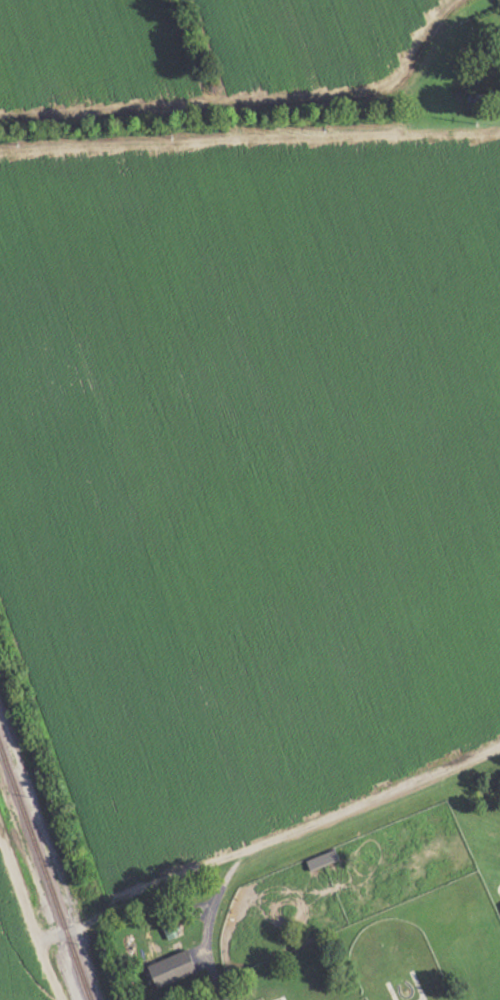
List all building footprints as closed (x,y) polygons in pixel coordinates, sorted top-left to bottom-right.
[(150,964),(158,988),(199,973),(190,950),(150,964)]
